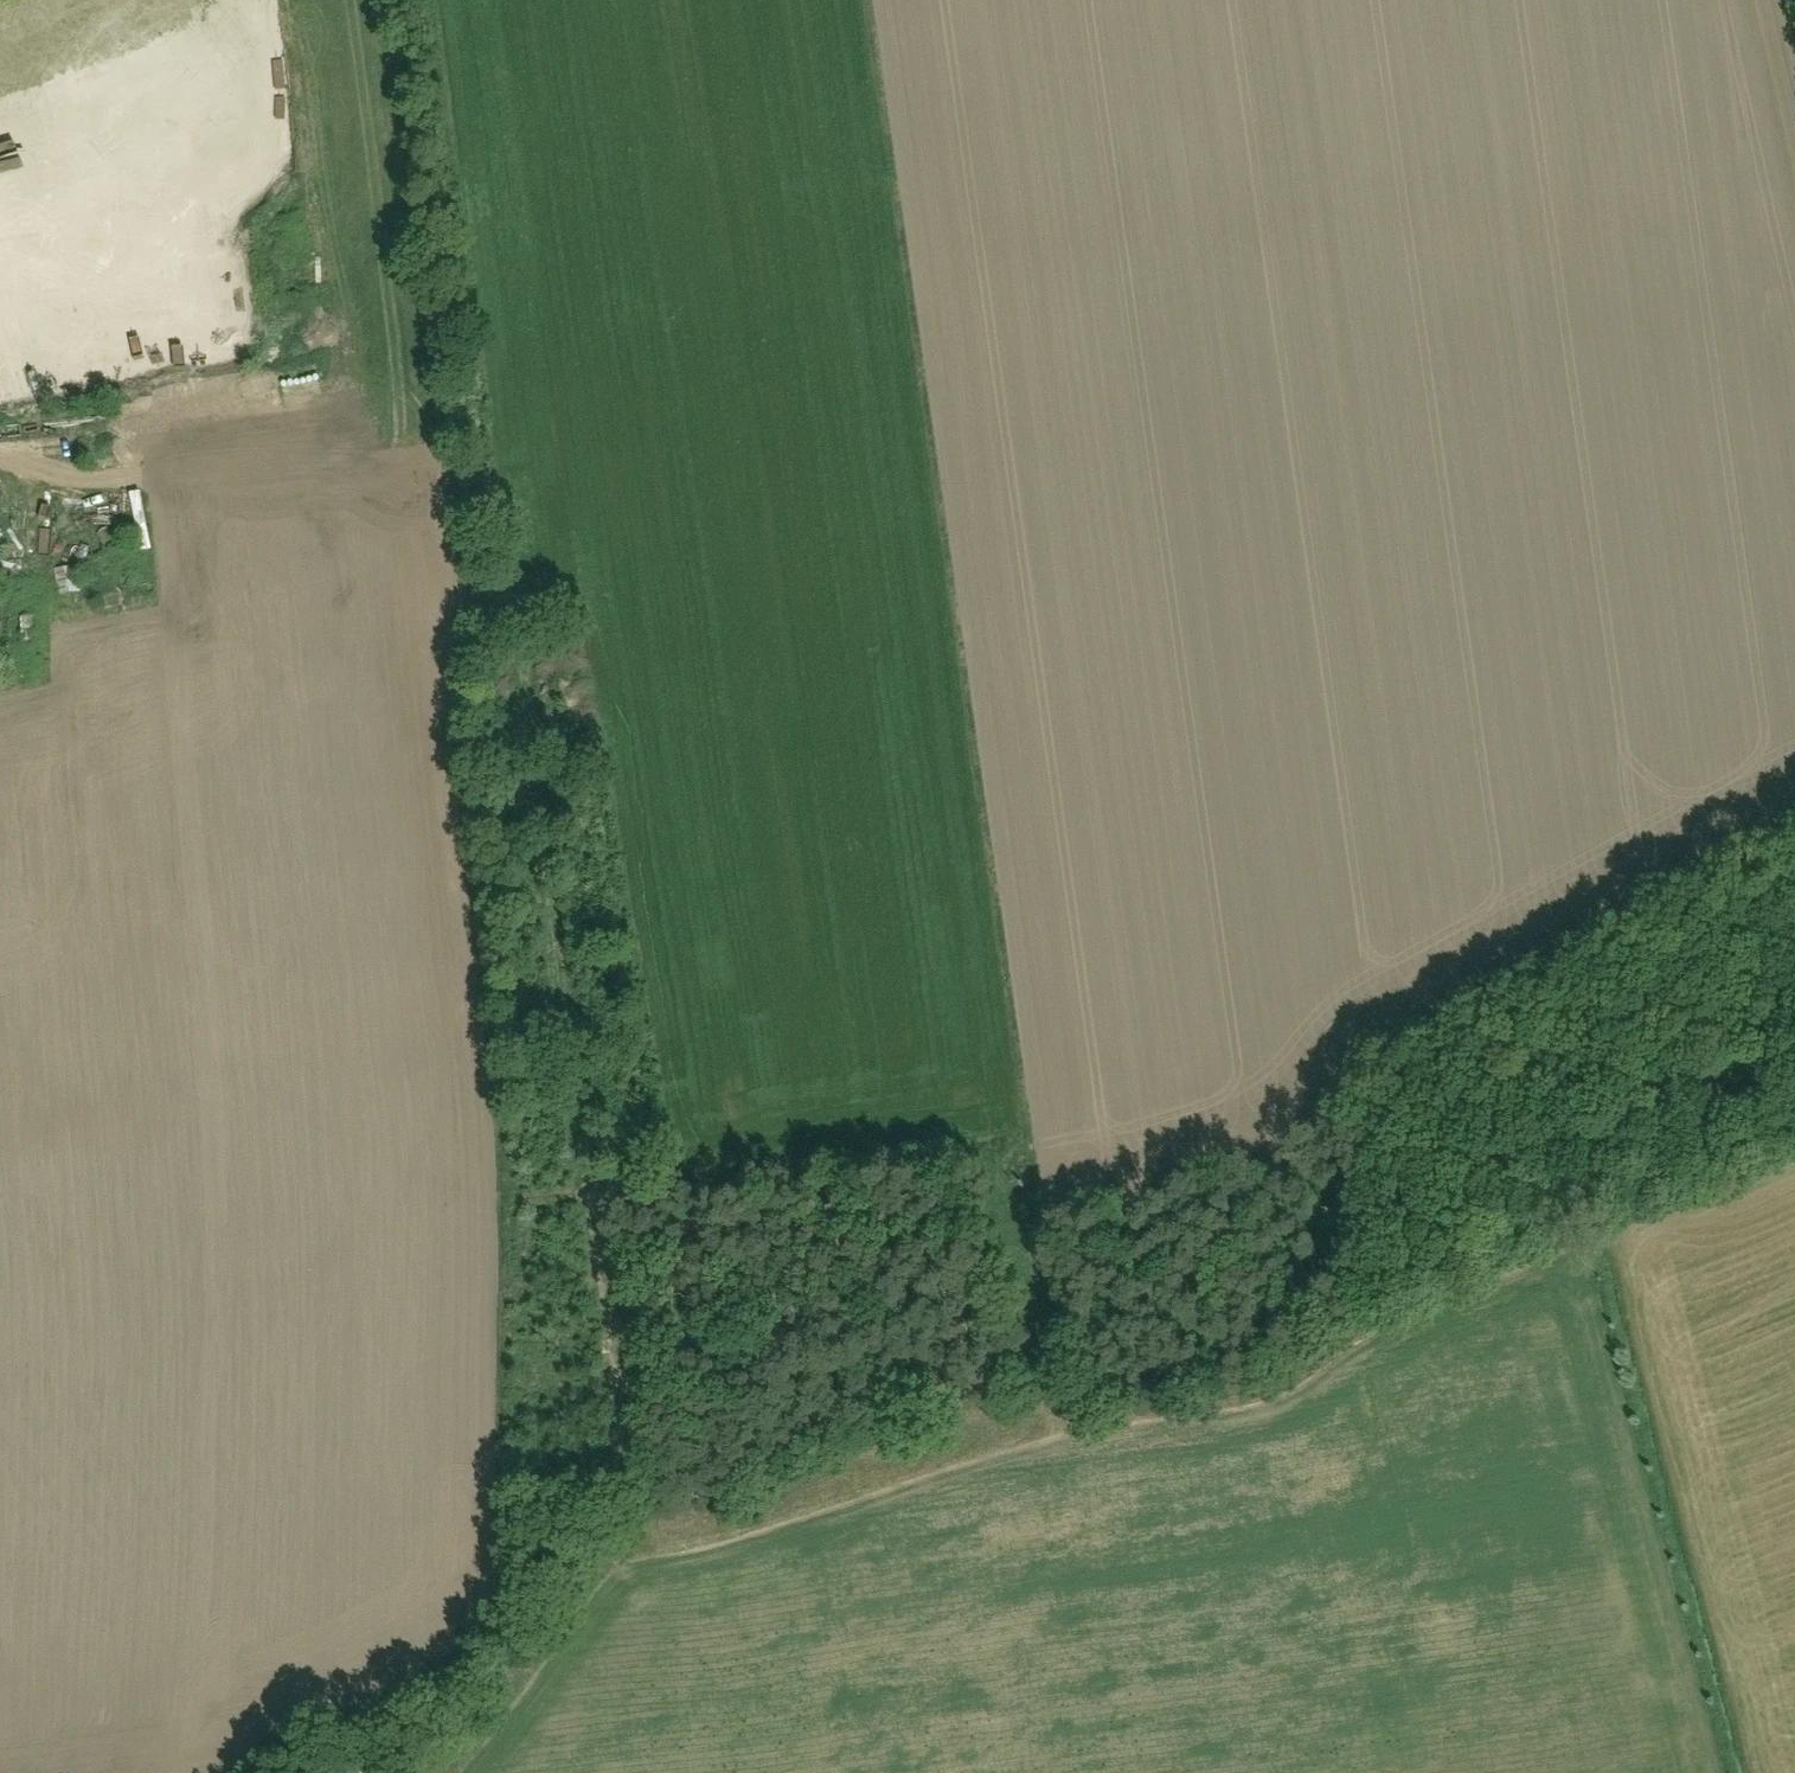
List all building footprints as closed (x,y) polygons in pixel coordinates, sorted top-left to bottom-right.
[(148,47),(143,56),(167,70),(172,61),(148,47)] [(131,102),(118,102),(119,124),(131,124),(131,102)] [(63,218),(73,241),(82,237),(73,214),(63,218)] [(38,231),(45,253),(68,246),(61,223),(38,231)] [(149,267),(151,273),(140,277),(147,296),(171,287),(162,262),(149,267)] [(247,326),(220,326),(221,338),(247,337),(247,326)] [(15,643),(28,643),(27,614),(14,614),(15,643)]
